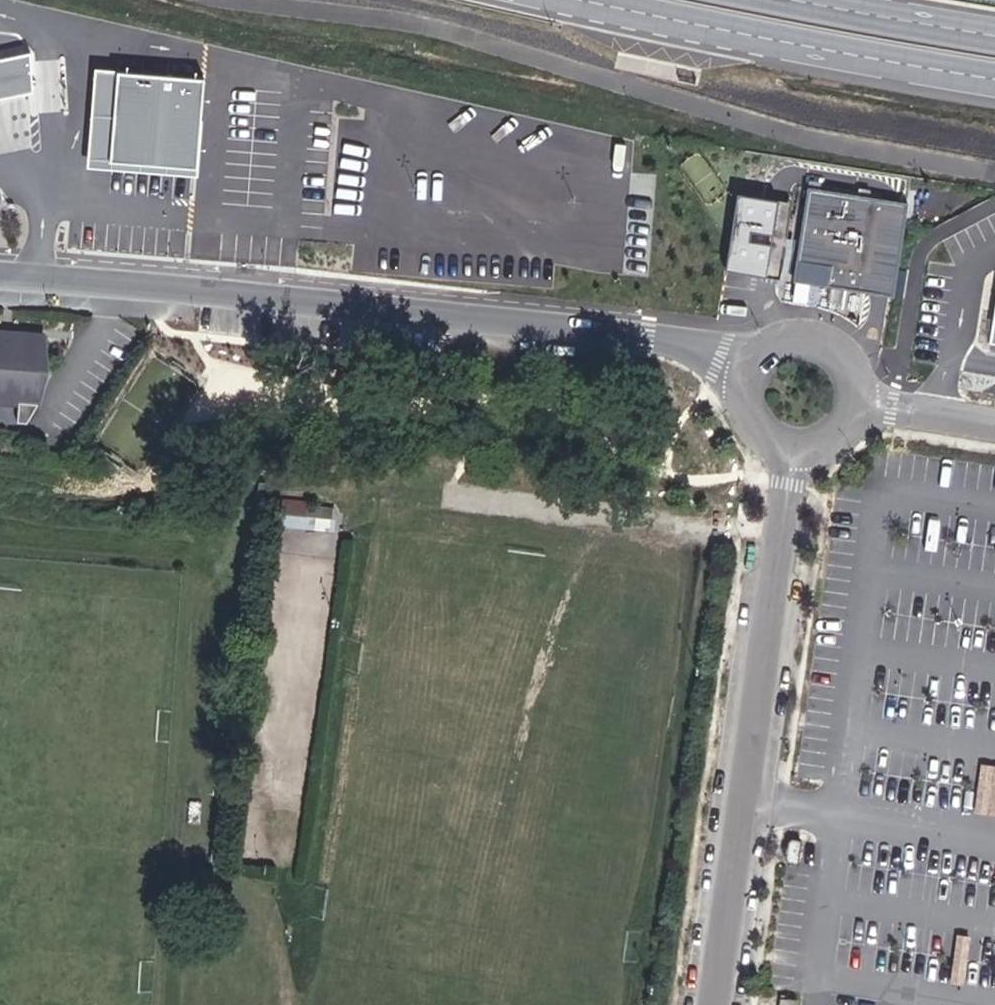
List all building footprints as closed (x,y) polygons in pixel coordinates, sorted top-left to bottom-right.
[(0,57),(0,99),(38,90),(29,50),(0,57)] [(206,80),(93,69),(83,170),(198,179),(206,80)] [(901,192),(803,176),(791,248),(824,253),(820,273),(886,284),(901,192)] [(824,253),(791,248),(788,268),(820,273),(824,253)] [(25,336),(25,342),(0,340),(0,395),(21,397),(20,403),(38,405),(44,337),(25,336)] [(331,522),(332,510),(308,507),(308,502),(278,499),(276,517),(331,522)] [(330,530),(331,522),(276,517),(275,525),(330,530)] [(978,810),(994,813),(994,763),(986,762),(978,810)]
